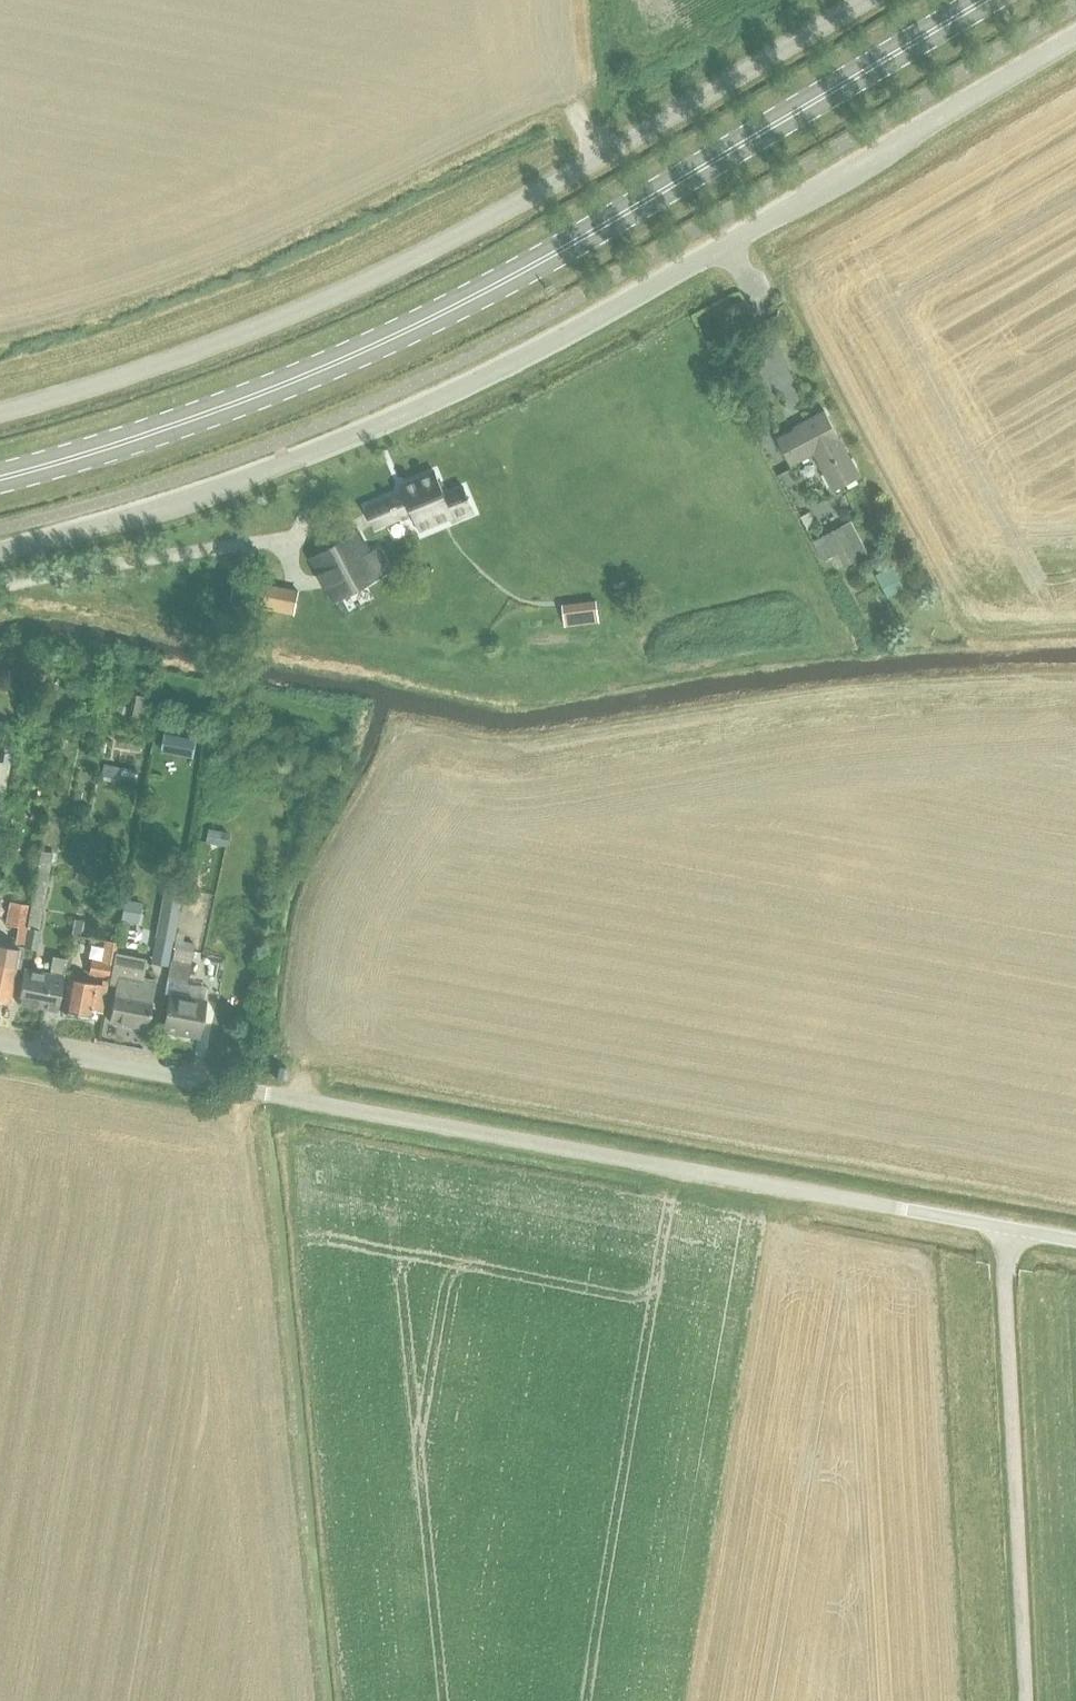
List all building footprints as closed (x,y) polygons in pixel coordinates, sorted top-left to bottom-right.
[(859,476),(824,409),(793,426),(794,429),(777,439),(790,464),(814,452),(834,490),(859,476)] [(368,504),(366,505),(375,529),(377,528),(377,526),(413,511),(421,531),(423,530),(422,528),(450,516),(453,522),(455,521),(454,520),(472,512),(473,514),(474,513),(470,501),(469,497),(468,497),(463,485),(461,486),(462,488),(444,495),(434,470),(432,470),(433,472),(418,478),(421,485),(404,491),(368,506),(368,504)] [(844,564),(856,558),(839,525),(826,531),(844,564)] [(357,532),(312,558),(335,599),(388,569),(376,548),(368,553),(357,532)] [(875,572),(883,588),(900,580),(892,564),(875,572)] [(235,579),(231,600),(247,603),(252,582),(235,579)] [(278,608),(278,609),(294,612),(298,591),(282,588),(278,608)] [(596,600),(565,603),(567,623),(598,619),(596,600)] [(23,681),(29,669),(22,665),(15,677),(23,681)] [(143,717),(147,695),(134,692),(129,714),(143,717)] [(16,766),(0,761),(0,793),(8,796),(16,766)] [(102,766),(100,778),(117,781),(133,785),(136,772),(120,769),(119,769),(102,766)] [(208,844),(231,848),(233,833),(211,829),(208,844)] [(25,926),(21,946),(23,947),(35,949),(39,929),(37,929),(51,851),(39,849),(29,904),(25,926)] [(188,896),(196,898),(198,890),(189,888),(188,896)] [(179,894),(164,892),(151,962),(167,965),(179,894)] [(137,921),(140,902),(122,899),(119,918),(137,921)] [(8,900),(4,922),(17,925),(25,926),(29,904),(8,900)] [(81,919),(73,918),(71,931),(79,932),(81,919)] [(8,1001),(14,966),(19,966),(23,947),(21,946),(25,926),(17,925),(13,945),(5,943),(0,942),(0,999),(8,1001)] [(150,942),(152,929),(135,926),(133,939),(150,942)] [(190,964),(192,950),(172,946),(170,959),(190,964)] [(107,976),(111,954),(102,952),(101,961),(90,958),(87,972),(107,976)] [(146,1027),(155,981),(142,979),(146,959),(114,952),(108,983),(114,984),(108,1020),(146,1027)] [(55,1009),(64,958),(50,955),(48,971),(23,967),(23,968),(16,1002),(55,1009)] [(186,983),(190,964),(170,959),(166,979),(186,983)] [(100,1011),(106,980),(101,979),(100,983),(68,977),(63,1004),(62,1004),(61,1009),(62,1009),(62,1010),(89,1015),(89,1014),(89,1009),(100,1011)] [(204,1000),(168,993),(161,1029),(197,1036),(204,1000)] [(286,1067),(279,1066),(276,1079),(283,1081),(286,1067)]
